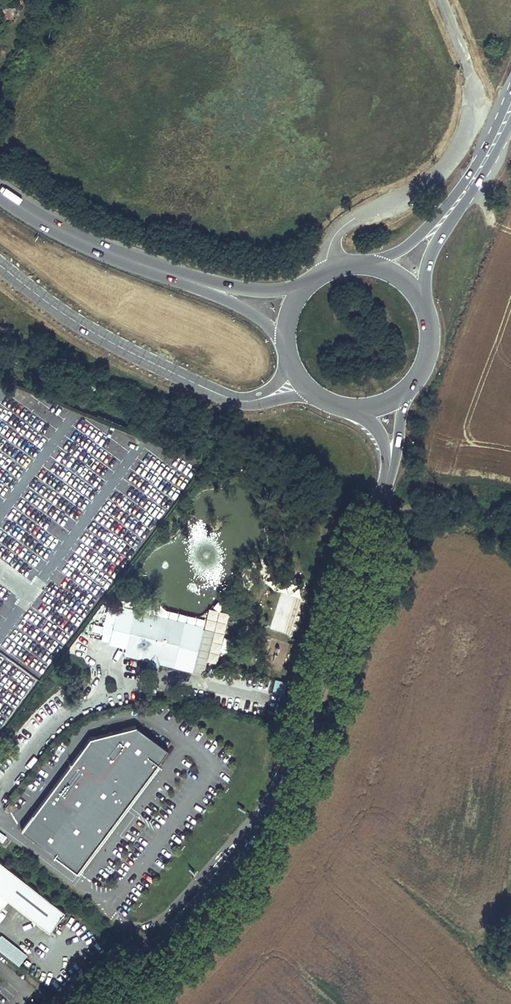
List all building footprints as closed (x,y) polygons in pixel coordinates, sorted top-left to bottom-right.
[(115,611),(105,609),(101,628),(111,631),(115,611)] [(130,615),(119,612),(117,620),(128,622),(130,615)] [(182,624),(133,613),(124,656),(149,661),(148,662),(155,664),(156,659),(173,663),(182,624)] [(199,628),(182,624),(173,663),(172,666),(189,670),(199,628)] [(100,629),(90,627),(89,634),(99,636),(100,629)] [(136,725),(89,737),(21,829),(78,869),(167,748),(136,725)] [(31,731),(15,748),(20,753),(35,736),(31,731)] [(9,900),(50,932),(65,913),(0,862),(0,912),(9,900)] [(17,967),(26,956),(1,935),(0,937),(0,952),(17,967)]
